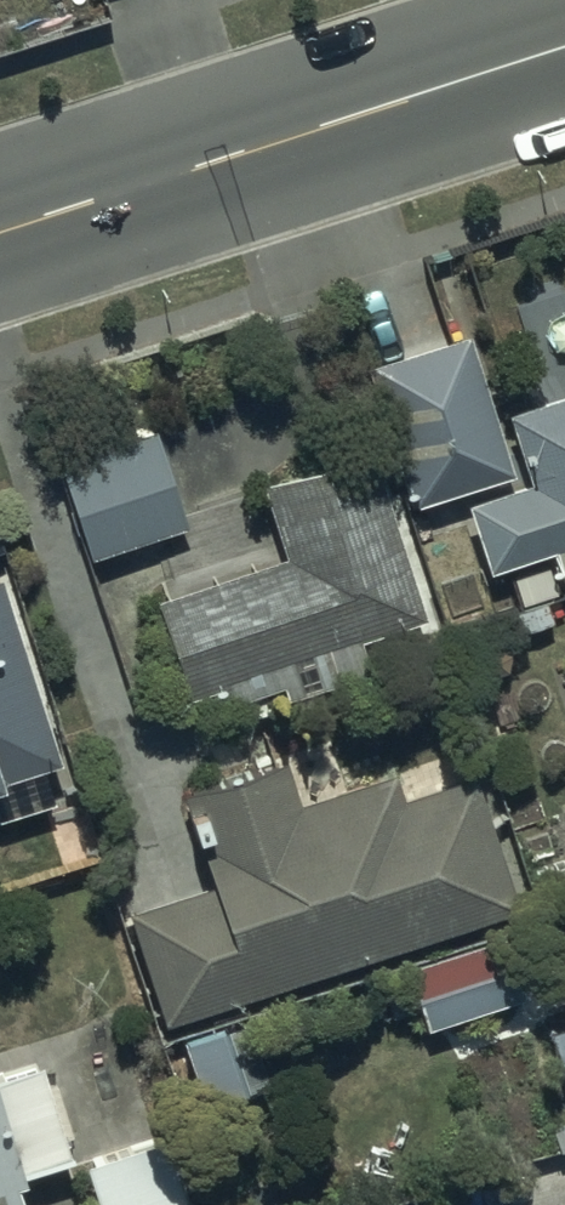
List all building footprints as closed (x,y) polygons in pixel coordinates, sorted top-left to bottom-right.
[(502,472),(459,332),(359,363),(403,503),(502,472)] [(499,409),(523,481),(459,502),(481,567),(545,545),(556,578),(564,575),(564,386),(499,409)] [(180,524),(147,431),(54,464),(86,557),(180,524)] [(274,556),(147,596),(178,692),(212,681),(217,699),(274,680),(279,696),(362,669),(351,635),(417,614),(363,445),(250,481),(274,556)] [(63,795),(46,742),(54,739),(45,710),(38,712),(0,603),(0,815),(63,795)] [(203,885),(123,911),(156,1016),(508,906),(465,770),(394,792),(388,772),(291,802),(278,759),(174,791),(203,885)] [(518,993),(496,931),(400,966),(422,1027),(518,993)] [(242,1021),(173,1041),(191,1103),(260,1082),(242,1021)] [(546,1027),(564,1099),(564,1022),(546,1027)] [(18,1198),(10,1171),(57,1157),(29,1066),(0,1076),(0,1203),(18,1198)] [(77,1162),(90,1204),(191,1204),(177,1161),(165,1164),(156,1137),(77,1162)]
